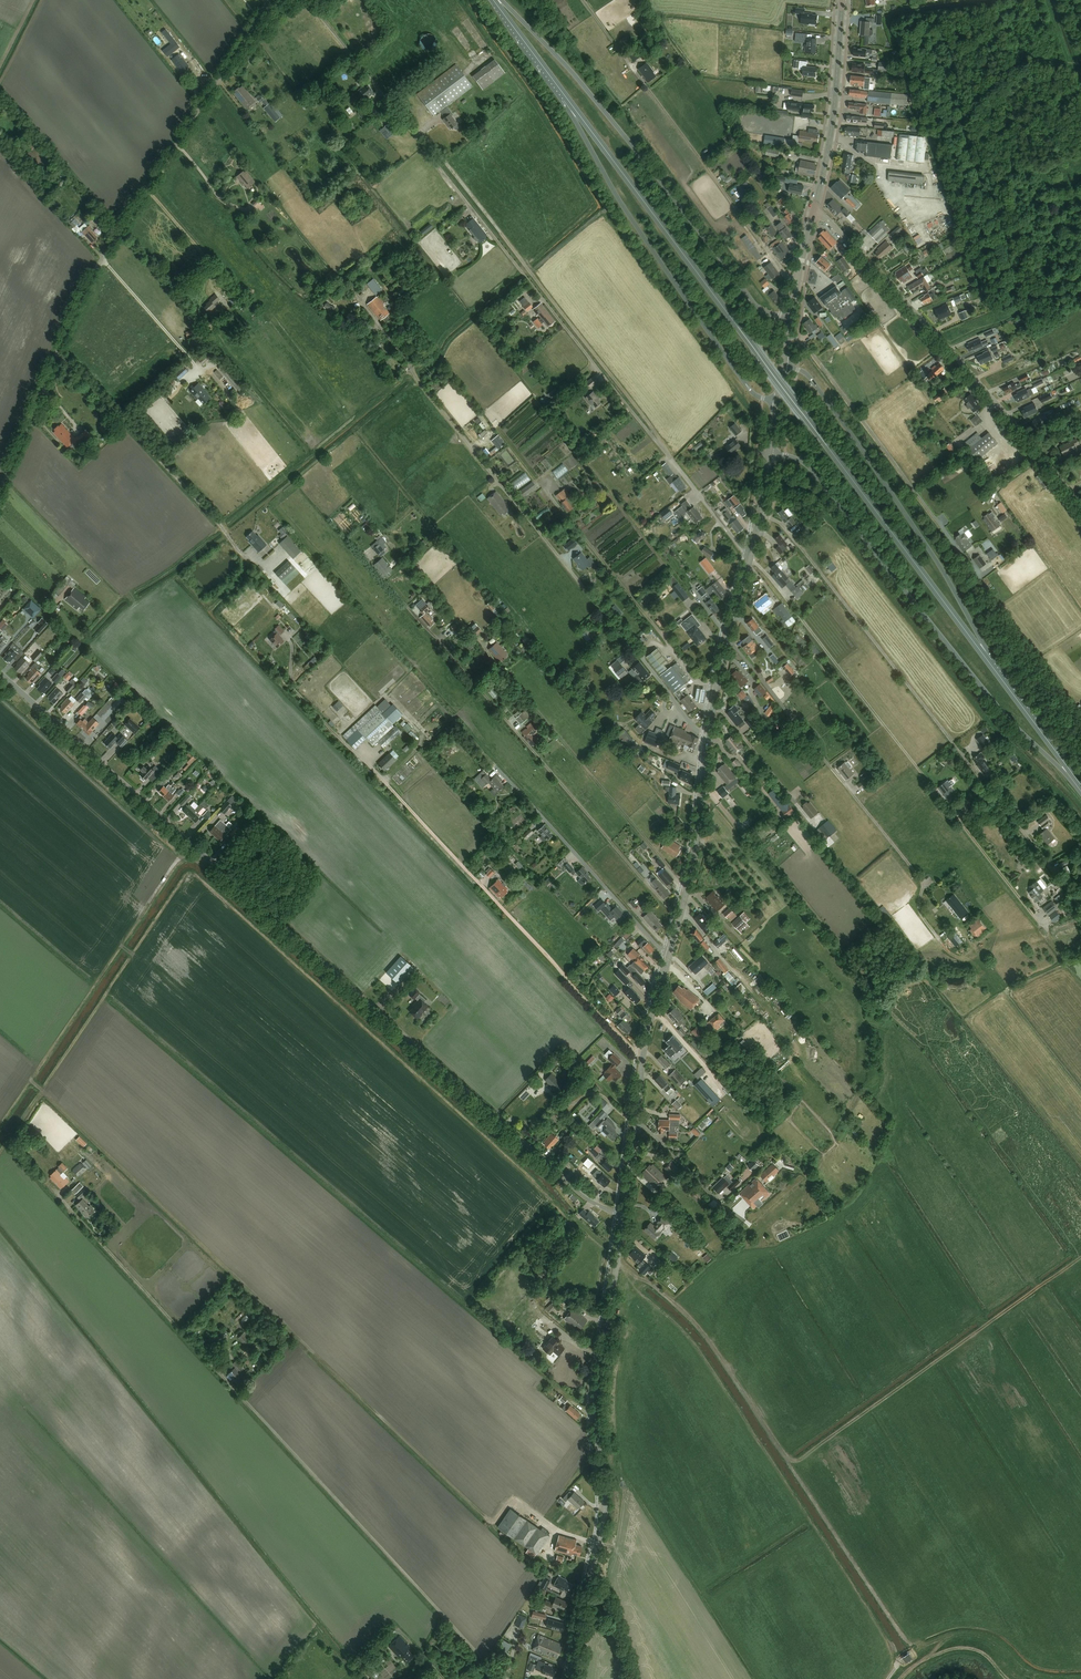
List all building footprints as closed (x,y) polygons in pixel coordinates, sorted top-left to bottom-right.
[(796,8),(796,13),(802,14),(801,24),(809,25),(809,24),(817,24),(818,15),(804,14),(805,9),(796,8)] [(870,30),(870,22),(874,23),(875,19),(866,18),(866,22),(861,21),(860,35),(871,36),(873,34),(873,30),(870,30)] [(179,47),(166,29),(162,32),(171,44),(163,51),(167,56),(179,47)] [(436,46),(437,45),(437,43),(437,42),(436,40),(436,39),(435,37),(434,36),(433,35),(431,34),(430,34),(428,34),(427,34),(425,34),(424,35),(422,36),(421,37),(420,39),(420,40),(419,42),(419,43),(419,45),(420,46),(421,48),(422,49),(423,50),(424,51),(426,51),(427,52),(429,52),(430,51),(432,51),(433,50),(434,49),(435,48),(436,46)] [(628,35),(622,39),(628,48),(634,43),(628,35)] [(815,53),(816,39),(806,38),(805,52),(815,53)] [(634,61),(642,55),(635,46),(627,52),(634,61)] [(875,50),(864,49),(864,48),(858,48),(854,48),(853,56),(861,57),(861,58),(865,58),(866,52),(875,53),(875,50)] [(179,54),(171,60),(180,71),(182,70),(183,71),(189,66),(179,54)] [(494,59),(472,76),(483,90),(505,73),(494,59)] [(794,61),(793,68),(798,69),(803,70),(803,75),(815,77),(817,68),(806,66),(807,62),(794,61)] [(889,63),(879,62),(878,70),(888,71),(889,63)] [(646,63),(638,69),(645,78),(644,79),(647,83),(656,76),(653,73),(654,72),(646,63)] [(473,87),(456,64),(417,94),(434,117),(473,87)] [(865,65),(852,64),(852,71),(868,73),(868,75),(873,76),(873,75),(881,76),(881,70),(865,68),(865,65)] [(864,89),(887,92),(888,90),(880,89),(880,88),(879,88),(874,88),(875,78),(871,77),(870,80),(865,79),(865,77),(851,76),(850,84),(855,85),(854,86),(864,87),(864,89)] [(353,95),(360,104),(373,93),(372,91),(368,86),(367,86),(366,84),(353,95)] [(236,92),(234,94),(246,109),(255,102),(242,86),(240,88),(239,87),(235,91),(236,92)] [(908,95),(869,91),(868,92),(861,91),(850,90),(849,95),(853,96),(853,97),(860,98),(868,98),(867,102),(907,106),(908,95)] [(814,105),(800,103),(800,107),(804,107),(804,110),(802,110),(802,115),(810,116),(811,111),(814,111),(814,105)] [(848,105),(848,106),(849,107),(848,108),(855,109),(854,110),(859,110),(859,113),(866,113),(867,105),(860,104),(849,103),(849,104),(848,105)] [(280,118),(269,104),(263,108),(275,122),(280,118)] [(447,107),(441,111),(445,117),(443,120),(450,129),(453,127),(455,129),(456,130),(457,129),(460,127),(457,124),(451,116),(453,115),(447,107)] [(369,116),(363,108),(357,113),(363,120),(369,116)] [(338,114),(342,119),(341,120),(347,126),(351,122),(346,116),(345,117),(341,112),(338,114)] [(780,120),(780,127),(786,127),(786,121),(793,121),(793,116),(779,115),(779,120),(780,120)] [(867,118),(847,116),(846,122),(852,122),(852,123),(858,124),(858,122),(867,123),(867,118)] [(399,130),(391,121),(385,126),(392,136),(399,130)] [(859,137),(860,128),(847,127),(847,128),(846,128),(845,133),(847,134),(847,135),(849,135),(849,136),(859,137)] [(800,130),(798,141),(805,142),(805,139),(818,141),(819,136),(817,135),(818,130),(809,128),(808,132),(800,130)] [(798,140),(776,137),(775,144),(797,147),(798,140)] [(920,149),(892,146),(892,145),(856,141),(855,150),(858,153),(866,154),(865,156),(891,159),(891,158),(918,161),(920,149)] [(778,158),(779,151),(766,148),(765,155),(778,158)] [(854,156),(844,154),(841,168),(845,168),(843,174),(850,176),(848,182),(853,182),(854,175),(850,174),(851,169),(852,169),(854,162),(853,162),(854,156)] [(801,160),(798,173),(812,177),(813,175),(815,175),(817,166),(815,165),(815,163),(801,160)] [(243,171),(236,177),(247,190),(255,182),(246,171),(244,173),(243,171)] [(888,181),(900,183),(900,182),(923,185),(924,175),(889,171),(888,181)] [(850,190),(840,180),(837,183),(837,182),(830,188),(841,199),(844,196),(847,199),(845,201),(854,208),(856,210),(861,205),(850,195),(849,196),(847,194),(850,190)] [(790,183),(788,192),(801,195),(803,186),(790,183)] [(777,199),(783,207),(788,203),(784,197),(783,198),(781,196),(777,199)] [(740,209),(752,199),(750,197),(738,206),(740,209)] [(258,208),(260,210),(263,208),(260,204),(261,203),(258,199),(252,203),(257,209),(258,208)] [(827,205),(828,207),(827,208),(835,217),(841,211),(847,217),(850,214),(844,208),(843,210),(833,200),(827,205)] [(773,218),(779,214),(772,204),(766,208),(773,218)] [(795,221),(786,208),(782,211),(785,216),(783,217),(789,225),(795,221)] [(79,224),(83,221),(82,219),(82,218),(81,216),(78,213),(69,222),(74,228),(72,229),(76,233),(80,230),(80,229),(77,225),(79,224)] [(455,220),(458,223),(464,219),(460,215),(455,220)] [(479,244),(486,238),(485,237),(487,235),(473,218),(465,225),(472,233),(471,234),(475,238),(474,238),(474,239),(476,242),(477,242),(478,241),(479,244)] [(888,226),(886,224),(883,221),(882,222),(881,221),(868,233),(878,243),(888,234),(887,233),(890,231),(887,228),(888,226)] [(785,227),(785,228),(781,222),(775,226),(779,231),(778,231),(785,241),(792,236),(785,227)] [(423,235),(433,227),(430,224),(420,232),(423,235)] [(772,237),(778,233),(771,224),(766,228),(772,237)] [(98,240),(96,238),(97,237),(91,229),(92,229),(89,226),(87,228),(85,225),(80,229),(80,230),(82,232),(93,244),(98,240)] [(889,234),(891,237),(902,229),(899,225),(889,234)] [(837,243),(826,231),(825,232),(823,230),(819,234),(821,236),(818,238),(829,250),(837,243)] [(790,255),(791,254),(782,241),(771,249),(781,262),(783,261),(784,262),(791,257),(790,255)] [(879,258),(883,254),(885,256),(893,248),(886,241),(878,249),(879,250),(876,252),(877,253),(876,254),(879,258)] [(758,260),(762,256),(753,244),(748,248),(758,260)] [(833,267),(821,257),(816,263),(825,271),(826,270),(828,272),(833,267)] [(851,268),(843,257),(837,262),(844,273),(851,268)] [(764,268),(772,279),(779,273),(771,262),(764,268)] [(895,273),(896,274),(895,275),(901,282),(902,282),(903,284),(913,277),(909,272),(913,269),(910,263),(905,267),(905,266),(895,273)] [(925,273),(922,268),(917,271),(918,273),(915,274),(918,278),(923,274),(925,273)] [(835,280),(837,283),(842,279),(840,277),(841,276),(838,273),(833,277),(835,280)] [(931,288),(924,277),(908,287),(912,294),(922,287),(925,292),(931,288)] [(376,294),(383,290),(375,278),(368,282),(376,294)] [(765,288),(770,284),(765,278),(760,282),(765,288)] [(840,292),(836,286),(819,298),(824,306),(825,305),(827,308),(828,307),(831,311),(831,313),(831,314),(832,314),(834,317),(837,314),(842,320),(852,313),(850,310),(854,307),(851,303),(856,299),(847,287),(840,292)] [(224,289),(222,292),(228,297),(231,294),(224,289)] [(769,289),(765,292),(772,301),(773,301),(776,304),(777,304),(779,303),(779,302),(780,301),(776,296),(777,295),(774,291),(772,292),(769,289)] [(929,293),(924,296),(925,296),(920,299),(923,304),(927,302),(928,303),(935,299),(932,293),(930,294),(929,293)] [(220,300),(215,294),(209,300),(210,300),(205,304),(206,305),(204,307),(208,311),(210,309),(211,310),(216,306),(216,307),(220,304),(218,302),(220,300)] [(235,296),(229,301),(235,307),(241,302),(235,296)] [(376,316),(376,315),(381,321),(389,314),(384,306),(385,305),(378,296),(377,298),(376,297),(367,304),(376,316)] [(519,301),(527,311),(532,307),(525,297),(519,301)] [(811,309),(814,313),(822,307),(815,297),(808,302),(812,308),(811,309)] [(540,303),(533,309),(537,315),(538,315),(540,318),(539,319),(538,318),(533,322),(539,328),(543,324),(542,323),(544,322),(547,326),(549,325),(549,326),(553,323),(552,322),(554,320),(540,303)] [(935,309),(936,311),(939,319),(951,314),(947,304),(942,306),(935,309)] [(968,318),(965,311),(958,314),(961,321),(968,318)] [(823,325),(818,318),(814,320),(820,327),(823,325)] [(804,324),(807,327),(806,328),(810,334),(818,328),(815,325),(814,325),(810,319),(804,324)] [(984,333),(986,338),(994,334),(992,330),(984,333)] [(823,345),(829,341),(822,332),(821,333),(817,336),(823,345)] [(835,337),(840,345),(846,340),(845,339),(841,333),(835,337)] [(839,346),(833,338),(831,335),(827,338),(833,347),(833,348),(834,350),(839,346)] [(969,346),(967,347),(969,351),(973,349),(974,350),(988,343),(987,340),(981,343),(979,339),(968,344),(969,346)] [(198,360),(203,366),(214,357),(208,351),(198,360)] [(989,351),(983,353),(984,354),(977,357),(981,364),(993,359),(989,351)] [(1011,354),(1001,358),(1004,364),(1009,361),(1010,363),(1014,361),(1011,354)] [(931,379),(936,374),(937,375),(945,369),(940,363),(936,367),(935,366),(932,369),(933,371),(928,375),(931,379)] [(223,364),(218,369),(236,389),(241,385),(223,364)] [(179,380),(189,371),(184,365),(174,375),(179,380)] [(217,370),(214,372),(220,379),(223,376),(217,370)] [(927,377),(922,371),(917,376),(922,381),(927,377)] [(586,383),(590,388),(598,382),(594,376),(586,383)] [(1044,383),(1043,380),(1042,378),(1033,383),(1035,387),(1044,383)] [(1006,393),(1009,392),(1010,393),(1017,389),(1017,388),(1021,386),(1020,384),(1016,386),(1014,382),(1008,385),(1009,386),(1003,389),(1006,393)] [(197,399),(198,398),(203,404),(210,398),(207,394),(208,394),(199,383),(189,391),(197,399)] [(1017,393),(1018,394),(1014,396),(1017,403),(1030,397),(1030,396),(1037,392),(1034,387),(1027,390),(1026,388),(1017,393)] [(540,399),(547,408),(550,406),(549,405),(561,394),(558,390),(545,401),(542,397),(540,399)] [(585,398),(594,408),(600,403),(598,400),(599,399),(593,391),(585,398)] [(976,415),(967,422),(972,429),(983,421),(975,411),(981,407),(971,394),(963,400),(976,415)] [(1040,398),(1042,402),(1051,398),(1049,394),(1040,398)] [(1025,409),(1021,411),(1024,418),(1038,412),(1034,403),(1024,407),(1025,409)] [(1036,428),(1048,423),(1045,414),(1036,418),(1037,419),(1033,420),(1034,422),(1032,422),(1034,427),(1036,426),(1036,428)] [(100,428),(107,434),(111,429),(104,423),(100,428)] [(741,431),(735,423),(729,428),(735,436),(741,431)] [(88,435),(84,430),(78,436),(74,438),(65,428),(61,424),(59,427),(58,426),(55,429),(56,431),(53,433),(67,446),(65,447),(66,448),(69,445),(72,443),(74,444),(83,440),(88,435)] [(485,438),(482,440),(485,443),(493,434),(486,429),(481,435),(485,438)] [(977,460),(997,443),(989,433),(982,438),(977,433),(964,443),(977,460)] [(491,440),(498,449),(505,444),(498,435),(491,440)] [(726,447),(731,454),(735,451),(741,446),(735,439),(726,447)] [(1079,445),(1076,439),(1059,447),(1064,456),(1077,449),(1076,446),(1079,445)] [(957,452),(951,443),(946,446),(953,455),(957,452)] [(491,456),(498,450),(497,448),(494,450),(493,449),(492,450),(493,451),(491,452),(490,452),(489,452),(489,453),(491,456)] [(558,477),(580,462),(575,455),(553,470),(558,477)] [(677,492),(679,490),(680,492),(687,487),(679,477),(678,478),(666,462),(661,466),(669,477),(667,479),(677,492)] [(510,480),(514,489),(532,481),(527,472),(510,480)] [(1051,482),(1043,472),(1036,478),(1044,488),(1051,482)] [(537,487),(532,482),(518,492),(522,498),(537,487)] [(570,495),(564,489),(554,497),(559,504),(560,503),(568,512),(573,508),(565,499),(570,495)] [(500,515),(502,513),(504,515),(508,511),(507,509),(509,508),(496,491),(487,499),(500,515)] [(735,508),(739,513),(742,517),(747,513),(744,510),(744,509),(740,504),(734,496),(729,500),(735,508)] [(682,506),(674,512),(680,519),(687,513),(695,524),(702,519),(700,516),(701,515),(698,511),(697,511),(694,507),(689,511),(685,506),(689,504),(687,501),(681,505),(682,506)] [(1001,502),(996,505),(1002,514),(1007,510),(1001,502)] [(536,513),(538,517),(551,510),(549,506),(536,513)] [(661,514),(665,519),(672,513),(668,508),(661,514)] [(783,509),(778,513),(781,516),(780,516),(785,523),(786,522),(790,527),(796,522),(791,517),(790,518),(783,509)] [(723,514),(722,515),(727,521),(732,517),(727,511),(723,514)] [(992,512),(988,515),(988,514),(984,517),(985,518),(983,520),(992,531),(1000,526),(994,517),(995,516),(992,512)] [(1004,513),(998,518),(1001,522),(1007,518),(1004,513)] [(730,524),(737,533),(744,528),(737,519),(730,524)] [(367,529),(372,525),(368,521),(363,525),(367,529)] [(810,531),(805,524),(800,528),(805,535),(810,531)] [(282,539),(288,533),(282,527),(279,530),(281,533),(279,535),(282,539)] [(253,531),(246,537),(249,540),(248,541),(258,552),(267,545),(258,535),(257,536),(253,531)] [(692,539),(697,543),(701,539),(704,538),(706,536),(705,533),(703,531),(700,532),(698,534),(697,533),(692,539)] [(959,545),(963,552),(971,546),(966,539),(968,538),(965,533),(961,535),(960,534),(956,537),(957,539),(955,540),(958,544),(958,543),(959,545)] [(775,548),(780,554),(787,549),(785,547),(788,545),(780,535),(775,539),(780,545),(775,548)] [(293,559),(301,551),(287,536),(279,543),(293,559)] [(371,546),(373,549),(378,555),(378,554),(380,557),(385,553),(383,550),(386,547),(384,544),(386,542),(382,537),(371,546)] [(571,548),(578,543),(574,538),(567,543),(571,548)] [(714,562),(719,556),(704,546),(701,551),(710,558),(709,558),(714,562)] [(577,557),(575,559),(579,565),(583,570),(589,564),(591,566),(595,563),(590,556),(586,559),(582,554),(579,556),(577,557)] [(979,555),(974,559),(981,568),(986,564),(979,555)] [(382,558),(374,565),(381,574),(382,573),(384,577),(386,575),(387,577),(391,573),(390,571),(392,570),(382,558)] [(705,558),(701,561),(710,573),(715,570),(705,558)] [(295,568),(288,560),(275,573),(282,581),(295,568)] [(796,587),(781,569),(782,568),(777,562),(776,564),(771,568),(775,573),(772,576),(776,581),(782,588),(786,585),(791,591),(796,587)] [(837,567),(832,562),(827,566),(831,571),(837,567)] [(809,565),(806,568),(811,575),(814,572),(809,565)] [(72,588),(76,584),(67,576),(53,592),(57,596),(59,594),(68,585),(72,588)] [(727,593),(717,581),(710,586),(719,598),(721,597),(722,599),(726,595),(725,594),(727,593)] [(684,601),(691,596),(680,582),(674,587),(684,601)] [(702,596),(707,592),(702,586),(697,590),(702,596)] [(796,587),(791,591),(795,595),(801,589),(798,586),(796,587)] [(80,606),(84,610),(89,603),(84,599),(86,597),(74,588),(65,599),(77,609),(80,606)] [(761,611),(772,603),(766,595),(755,604),(761,611)] [(720,610),(711,599),(711,598),(709,596),(705,599),(707,602),(706,603),(709,606),(708,607),(714,614),(720,610)] [(490,602),(487,604),(492,611),(495,608),(490,602)] [(426,603),(419,609),(423,614),(420,618),(427,627),(429,626),(430,627),(435,623),(430,618),(431,618),(426,612),(430,609),(426,603)] [(792,616),(782,603),(775,608),(785,622),(792,616)] [(681,619),(677,622),(679,625),(681,624),(698,645),(706,638),(698,627),(701,625),(692,614),(683,622),(681,619)] [(792,616),(785,622),(787,625),(788,626),(791,625),(796,621),(792,616)] [(753,618),(747,623),(750,627),(753,632),(753,631),(757,635),(763,631),(756,622),(753,618)] [(17,623),(10,631),(17,637),(24,629),(17,623)] [(455,623),(450,627),(453,630),(455,629),(457,632),(459,630),(455,623)] [(482,631),(475,623),(467,630),(471,634),(469,636),(471,639),(473,637),(474,638),(482,631)] [(279,625),(275,629),(276,630),(274,632),(276,634),(270,640),(277,647),(284,641),(279,635),(280,634),(284,631),(279,625)] [(457,633),(461,637),(462,635),(464,637),(466,635),(460,629),(457,633)] [(749,636),(742,641),(745,645),(743,647),(749,655),(759,648),(753,640),(752,640),(749,636)] [(682,645),(685,650),(693,645),(691,641),(688,643),(687,641),(682,645)] [(506,657),(505,656),(507,654),(497,642),(489,649),(499,661),(501,660),(502,661),(506,657)] [(819,655),(821,653),(812,643),(809,645),(819,655)] [(764,646),(770,654),(773,651),(767,644),(764,646)] [(18,653),(11,648),(5,654),(6,655),(3,658),(9,663),(18,653)] [(668,669),(664,664),(667,661),(657,648),(646,657),(681,701),(681,700),(690,712),(697,706),(688,695),(685,697),(679,689),(691,680),(677,663),(672,666),(668,669)] [(43,654),(39,650),(31,659),(35,662),(43,654)] [(19,673),(20,672),(21,673),(29,663),(23,657),(16,664),(17,665),(14,668),(19,673)] [(314,657),(303,667),(307,672),(318,661),(314,657)] [(617,660),(610,665),(621,678),(628,673),(617,660)] [(32,683),(41,674),(37,670),(40,666),(36,662),(31,667),(32,669),(28,674),(29,675),(26,678),(30,683),(31,682),(32,683)] [(632,668),(642,682),(651,675),(640,662),(632,668)] [(787,663),(782,668),(790,676),(795,672),(787,663)] [(741,687),(749,681),(739,670),(737,671),(736,670),(732,674),(733,676),(732,677),(741,687)] [(57,673),(51,679),(56,683),(61,677),(60,677),(63,674),(60,671),(58,674),(57,673)] [(65,676),(69,680),(73,676),(68,672),(65,676)] [(39,684),(40,685),(37,689),(42,692),(44,693),(52,684),(45,678),(39,684)] [(68,693),(74,686),(71,683),(65,690),(68,693)] [(760,683),(753,689),(760,697),(767,692),(760,683)] [(48,696),(50,697),(49,699),(52,702),(53,700),(55,702),(63,694),(56,688),(48,696)] [(84,698),(87,701),(92,695),(94,693),(88,688),(86,690),(85,689),(82,693),(85,696),(84,698)] [(698,690),(696,703),(705,704),(707,691),(698,690)] [(742,690),(737,694),(742,699),(747,695),(742,690)] [(75,699),(80,703),(84,698),(85,696),(82,693),(81,692),(75,699)] [(74,704),(68,698),(61,705),(62,706),(60,709),(64,713),(65,712),(66,713),(74,704)] [(385,699),(377,707),(375,705),(342,736),(352,745),(362,735),(371,744),(393,724),(391,722),(384,714),(383,713),(391,705),(385,699)] [(339,701),(332,706),(337,711),(343,705),(339,701)] [(729,710),(730,711),(727,713),(737,726),(738,725),(740,728),(745,724),(743,721),(744,721),(737,712),(740,710),(739,710),(735,705),(737,703),(736,703),(728,710),(729,710)] [(775,710),(770,706),(765,713),(770,717),(775,710)] [(641,733),(645,729),(653,722),(651,720),(656,715),(651,710),(646,715),(642,711),(640,713),(639,713),(637,716),(637,717),(635,719),(640,724),(635,728),(641,733)] [(521,712),(516,716),(522,722),(527,718),(521,712)] [(751,717),(746,721),(752,729),(757,725),(751,717)] [(93,718),(92,718),(89,722),(82,729),(89,735),(92,731),(99,723),(93,718)] [(135,734),(140,727),(130,718),(124,724),(135,734)] [(89,722),(85,719),(82,721),(80,719),(76,724),(82,729),(89,722)] [(522,732),(525,735),(523,737),(531,746),(533,745),(534,746),(538,743),(540,741),(534,734),(538,731),(535,727),(531,722),(526,726),(528,728),(526,729),(525,729),(522,732)] [(671,725),(668,730),(673,732),(669,742),(674,745),(675,743),(678,744),(679,743),(682,744),(684,744),(695,748),(699,738),(687,733),(685,730),(675,726),(673,726),(674,723),(672,722),(671,725)] [(401,731),(395,725),(378,742),(383,748),(389,743),(401,731)] [(625,729),(616,736),(630,753),(635,748),(632,744),(635,741),(625,729)] [(649,730),(645,741),(657,745),(661,735),(649,730)] [(112,733),(110,736),(106,740),(104,742),(110,748),(117,741),(120,744),(125,738),(120,733),(117,737),(112,733)] [(728,747),(734,754),(743,746),(738,740),(733,734),(726,741),(727,742),(726,743),(729,747),(728,747)] [(976,739),(982,749),(990,744),(983,734),(976,739)] [(183,769),(185,771),(196,759),(189,751),(186,754),(189,757),(185,760),(189,763),(183,769)] [(985,758),(981,752),(974,758),(975,759),(973,760),(984,775),(992,769),(984,758),(985,758)] [(1017,758),(1013,752),(1008,756),(1012,762),(1017,758)] [(378,764),(384,770),(396,759),(389,753),(378,764)] [(736,760),(731,764),(736,770),(741,766),(736,760)] [(670,761),(667,768),(677,773),(676,775),(680,777),(680,779),(689,783),(692,775),(678,768),(680,764),(670,761)] [(838,767),(839,769),(838,770),(846,780),(854,774),(845,762),(838,767)] [(717,772),(727,785),(736,778),(725,763),(722,765),(718,769),(719,770),(717,772)] [(142,771),(140,774),(146,780),(152,773),(155,776),(160,770),(155,765),(152,769),(148,765),(145,768),(143,766),(140,770),(142,771)] [(177,773),(172,779),(175,783),(181,777),(177,773)] [(486,774),(480,779),(486,785),(488,782),(494,788),(490,791),(494,795),(495,796),(498,793),(498,792),(504,786),(500,782),(502,780),(497,774),(491,780),(486,774)] [(164,796),(171,788),(171,787),(174,783),(172,781),(166,787),(164,785),(166,783),(165,782),(167,779),(164,777),(158,783),(162,787),(158,791),(164,796)] [(864,779),(857,785),(861,789),(863,788),(864,789),(868,787),(867,785),(868,784),(864,779)] [(941,788),(939,789),(948,800),(956,794),(950,786),(954,783),(951,780),(949,782),(948,780),(940,786),(941,788)] [(677,788),(666,786),(665,791),(670,791),(668,803),(679,804),(680,795),(676,795),(677,788)] [(724,786),(717,791),(722,798),(728,793),(724,786)] [(776,787),(771,791),(780,802),(785,808),(782,811),(787,817),(789,816),(791,818),(796,814),(794,812),(795,811),(785,799),(785,798),(776,787)] [(171,788),(164,796),(169,801),(174,796),(172,794),(175,791),(171,788)] [(232,806),(227,801),(220,810),(225,814),(232,806)] [(810,802),(808,803),(807,802),(803,805),(804,807),(803,808),(811,818),(818,813),(810,802)] [(963,803),(958,807),(963,815),(969,811),(963,803)] [(189,816),(200,804),(195,810),(189,804),(183,811),(189,816)] [(200,804),(189,816),(195,822),(199,818),(197,816),(199,814),(200,815),(206,809),(200,804)] [(207,810),(202,816),(207,820),(212,815),(207,810)] [(1055,838),(1047,829),(1049,827),(1048,826),(1052,823),(1046,815),(1038,822),(1045,830),(1039,834),(1047,844),(1055,838)] [(215,836),(225,824),(220,820),(209,832),(215,836)] [(837,830),(829,820),(815,831),(829,847),(835,841),(830,836),(837,830)] [(225,824),(215,836),(220,841),(231,829),(225,824)] [(544,825),(538,831),(542,835),(540,837),(543,841),(547,838),(548,839),(552,836),(549,832),(550,831),(544,825)] [(233,837),(239,831),(235,828),(230,834),(233,837)] [(533,833),(530,829),(522,836),(525,840),(533,833)] [(661,848),(676,857),(681,850),(679,849),(681,846),(668,838),(661,848)] [(563,872),(566,870),(569,873),(573,869),(568,863),(568,862),(568,860),(566,858),(564,858),(556,865),(559,870),(560,869),(563,872)] [(659,858),(656,861),(662,869),(666,866),(659,858)] [(632,863),(638,869),(641,866),(635,861),(632,863)] [(581,884),(583,884),(586,882),(590,878),(587,875),(589,874),(582,867),(576,873),(580,878),(578,879),(578,882),(581,884)] [(667,885),(674,880),(665,870),(659,875),(667,885)] [(653,874),(651,875),(654,880),(651,882),(656,887),(657,886),(658,888),(657,889),(664,898),(670,894),(662,885),(653,874)] [(498,897),(500,896),(501,897),(507,891),(506,890),(507,889),(498,879),(489,888),(498,897)] [(1036,902),(1040,899),(1044,896),(1041,893),(1044,890),(1044,889),(1046,887),(1040,879),(1037,881),(1037,880),(1030,887),(1032,890),(1029,892),(1036,902)] [(708,899),(707,900),(717,911),(725,904),(714,891),(707,897),(708,899)] [(1057,902),(1065,895),(1063,892),(1054,899),(1057,902)] [(968,912),(954,893),(946,900),(960,918),(968,912)] [(637,897),(632,902),(636,907),(642,902),(637,897)] [(1052,900),(1042,908),(1049,916),(1058,908),(1052,900)] [(623,912),(617,906),(610,912),(618,921),(619,920),(620,921),(625,917),(622,913),(623,912)] [(730,908),(723,913),(731,922),(737,916),(730,908)] [(655,930),(656,929),(657,931),(663,925),(659,921),(659,920),(651,910),(648,912),(646,909),(643,912),(646,915),(643,917),(655,930)] [(741,934),(750,927),(746,922),(750,918),(745,912),(732,923),(741,934)] [(700,913),(695,917),(699,923),(698,923),(702,929),(703,929),(706,933),(716,925),(712,920),(708,924),(700,913)] [(980,916),(967,927),(976,939),(990,928),(980,916)] [(713,952),(702,939),(704,937),(697,929),(691,934),(698,942),(709,955),(713,952)] [(634,937),(628,931),(623,936),(629,941),(634,937)] [(955,931),(944,940),(952,950),(963,941),(955,931)] [(623,937),(616,943),(622,950),(629,943),(623,937)] [(647,941),(646,941),(643,937),(637,943),(642,948),(643,947),(650,954),(655,949),(647,941)] [(645,970),(649,966),(643,960),(644,959),(640,955),(633,949),(627,955),(634,961),(631,965),(642,974),(645,970)] [(720,975),(716,970),(717,969),(713,964),(711,966),(702,955),(689,966),(690,966),(688,968),(691,972),(693,971),(696,974),(704,967),(709,972),(713,977),(715,975),(717,977),(720,975)] [(386,973),(398,984),(413,968),(401,956),(386,973)] [(729,969),(719,958),(715,962),(724,973),(729,969)] [(645,983),(645,982),(637,973),(632,977),(638,983),(639,982),(641,985),(643,984),(644,984),(645,983)] [(710,993),(718,987),(715,982),(707,988),(710,993)] [(691,1010),(700,999),(688,989),(687,990),(684,987),(683,988),(679,985),(673,993),(677,995),(676,996),(680,1000),(691,1010)] [(615,987),(611,991),(616,995),(620,991),(615,987)] [(630,987),(624,993),(632,1001),(633,1000),(636,1004),(641,999),(637,996),(638,995),(630,987)] [(422,1015),(421,1014),(428,1007),(424,1003),(426,1001),(419,994),(420,993),(414,988),(409,994),(414,999),(415,999),(417,1001),(414,1005),(415,1006),(409,1012),(417,1019),(419,1017),(419,1018),(420,1018),(422,1016),(422,1015)] [(620,1007),(616,1011),(624,1019),(618,1025),(623,1031),(624,1030),(627,1034),(628,1033),(629,1034),(630,1034),(631,1032),(631,1031),(630,1031),(632,1029),(629,1025),(629,1024),(626,1021),(627,1020),(628,1021),(631,1018),(620,1007)] [(671,1011),(682,1024),(686,1021),(683,1017),(675,1008),(671,1011)] [(680,1026),(682,1024),(671,1011),(668,1014),(676,1023),(680,1026)] [(725,1020),(719,1013),(708,1022),(714,1029),(716,1028),(718,1030),(727,1023),(725,1020)] [(706,1040),(704,1037),(705,1037),(696,1028),(692,1032),(700,1041),(702,1043),(706,1040)] [(673,1035),(666,1041),(671,1046),(665,1051),(671,1057),(677,1052),(678,1053),(684,1047),(673,1035)] [(605,1054),(609,1058),(608,1059),(613,1064),(612,1065),(605,1072),(606,1072),(604,1074),(610,1081),(612,1079),(615,1082),(622,1075),(614,1068),(616,1066),(622,1061),(614,1053),(610,1049),(605,1054)] [(666,1068),(670,1064),(665,1059),(661,1055),(657,1059),(666,1068)] [(548,1064),(552,1068),(558,1062),(554,1058),(548,1064)] [(685,1081),(675,1070),(668,1076),(678,1087),(685,1081)] [(548,1084),(546,1086),(548,1088),(550,1086),(556,1092),(558,1090),(559,1091),(562,1088),(561,1087),(563,1085),(551,1074),(545,1080),(548,1084)] [(669,1094),(674,1090),(668,1083),(660,1075),(655,1080),(662,1088),(663,1087),(669,1094)] [(720,1099),(701,1078),(694,1085),(713,1106),(720,1099)] [(681,1106),(680,1105),(675,1100),(672,1103),(678,1109),(681,1106)] [(659,1125),(675,1125),(679,1125),(679,1120),(680,1120),(680,1115),(670,1114),(670,1120),(659,1119),(659,1125)] [(593,1129),(596,1125),(599,1128),(602,1124),(605,1127),(601,1132),(605,1136),(606,1135),(613,1141),(618,1135),(615,1132),(616,1131),(613,1129),(615,1127),(613,1124),(614,1123),(607,1117),(604,1121),(601,1118),(601,1119),(597,1116),(589,1125),(593,1129)] [(675,1133),(675,1125),(659,1125),(659,1130),(659,1133),(664,1133),(664,1130),(669,1130),(669,1141),(676,1141),(676,1138),(677,1138),(677,1133),(675,1133)] [(697,1137),(700,1133),(694,1127),(691,1130),(697,1137)] [(550,1148),(552,1145),(553,1145),(558,1140),(551,1133),(543,1142),(545,1144),(544,1145),(548,1148),(549,1147),(550,1148)] [(80,1136),(76,1140),(83,1147),(87,1143),(80,1136)] [(746,1159),(740,1153),(736,1157),(739,1159),(740,1158),(744,1161),(746,1159)] [(605,1161),(601,1158),(603,1156),(601,1154),(596,1159),(602,1164),(601,1165),(608,1171),(612,1166),(606,1160),(605,1161)] [(753,1171),(759,1165),(761,1162),(756,1157),(747,1166),(753,1171)] [(602,1173),(602,1174),(596,1169),(597,1168),(587,1158),(583,1163),(585,1165),(581,1169),(590,1176),(594,1171),(595,1172),(592,1175),(597,1179),(596,1180),(604,1187),(610,1180),(602,1173)] [(86,1160),(82,1163),(87,1169),(91,1166),(86,1160)] [(664,1169),(672,1177),(679,1170),(671,1162),(664,1169)] [(62,1163),(58,1167),(63,1172),(67,1168),(62,1163)] [(734,1167),(730,1163),(726,1167),(730,1171),(734,1167)] [(775,1177),(774,1176),(780,1171),(773,1163),(761,1175),(767,1182),(769,1180),(770,1181),(775,1177)] [(81,1164),(79,1164),(73,1170),(72,1172),(76,1177),(79,1177),(86,1171),(86,1169),(81,1164)] [(655,1187),(657,1187),(666,1177),(653,1164),(652,1166),(650,1165),(643,1172),(645,1173),(643,1175),(655,1187)] [(61,1189),(69,1181),(66,1177),(64,1179),(60,1175),(62,1174),(58,1169),(51,1176),(52,1177),(50,1178),(61,1189)] [(719,1193),(727,1186),(731,1190),(742,1180),(740,1178),(738,1179),(737,1178),(733,1182),(727,1175),(724,1178),(723,1177),(713,1187),(719,1193)] [(771,1194),(757,1178),(739,1193),(754,1209),(771,1194)] [(75,1194),(82,1187),(79,1183),(72,1190),(75,1194)] [(83,1188),(75,1195),(79,1199),(87,1193),(83,1188)] [(698,1191),(692,1197),(697,1202),(700,1200),(704,1205),(707,1202),(702,1197),(703,1197),(698,1191)] [(578,1199),(572,1194),(570,1197),(572,1199),(572,1200),(575,1203),(578,1199)] [(76,1206),(86,1217),(88,1215),(89,1216),(94,1211),(91,1206),(90,1207),(83,1199),(76,1206)] [(588,1213),(583,1209),(579,1214),(590,1224),(591,1223),(594,1226),(599,1221),(594,1217),(595,1216),(589,1211),(588,1213)] [(671,1223),(663,1216),(658,1222),(658,1223),(655,1227),(651,1223),(644,1230),(655,1239),(656,1238),(657,1239),(660,1236),(659,1235),(661,1232),(660,1231),(663,1227),(666,1229),(671,1223)] [(642,1260),(646,1256),(636,1247),(630,1254),(635,1258),(634,1259),(639,1263),(641,1261),(644,1264),(639,1270),(645,1274),(651,1267),(646,1262),(645,1263),(642,1260)] [(712,1258),(707,1253),(703,1257),(707,1262),(712,1258)] [(574,1294),(568,1288),(566,1291),(572,1296),(574,1294)] [(554,1301),(546,1310),(550,1313),(555,1308),(554,1307),(557,1304),(554,1301)] [(574,1326),(576,1324),(581,1328),(587,1320),(573,1308),(564,1319),(570,1324),(571,1324),(574,1326)] [(215,1338),(220,1342),(228,1334),(223,1330),(215,1338)] [(244,1332),(238,1338),(244,1344),(248,1340),(245,1336),(247,1334),(244,1332)] [(272,1336),(268,1332),(263,1337),(266,1341),(272,1336)] [(550,1355),(553,1351),(558,1356),(564,1348),(559,1344),(561,1342),(557,1339),(556,1340),(552,1337),(542,1348),(550,1355)] [(245,1381),(244,1380),(245,1379),(240,1372),(243,1370),(236,1361),(232,1364),(235,1367),(228,1374),(235,1383),(236,1382),(238,1385),(239,1384),(241,1385),(245,1381)] [(567,1400),(562,1396),(559,1394),(557,1397),(559,1399),(564,1403),(567,1400)] [(565,1411),(565,1410),(575,1419),(580,1414),(571,1406),(569,1408),(565,1404),(561,1408),(565,1411)] [(565,1502),(568,1499),(577,1508),(584,1502),(574,1492),(572,1494),(569,1491),(562,1499),(565,1502)] [(537,1554),(550,1536),(510,1509),(497,1527),(537,1554)] [(559,1535),(555,1550),(573,1555),(573,1553),(580,1555),(582,1546),(576,1544),(577,1540),(559,1535)] [(564,1589),(569,1591),(573,1584),(567,1581),(567,1580),(559,1576),(554,1585),(563,1590),(564,1589)] [(550,1581),(544,1578),(540,1586),(546,1589),(550,1581)] [(552,1605),(563,1610),(565,1607),(568,1602),(556,1596),(553,1602),(547,1599),(544,1606),(550,1609),(552,1605)] [(518,1615),(514,1626),(522,1629),(526,1618),(518,1615)] [(549,1618),(547,1626),(563,1631),(565,1623),(549,1618)] [(414,1655),(408,1649),(411,1647),(400,1635),(389,1645),(399,1657),(401,1655),(407,1661),(414,1655)] [(539,1635),(533,1650),(542,1653),(542,1652),(551,1656),(552,1654),(557,1656),(561,1646),(559,1645),(560,1643),(539,1635)] [(510,1642),(503,1639),(497,1649),(503,1653),(510,1642)] [(530,1657),(539,1660),(540,1654),(531,1651),(530,1657)] [(530,1662),(526,1674),(532,1676),(533,1672),(532,1672),(535,1665),(530,1662)] [(545,1664),(542,1672),(548,1675),(548,1674),(554,1676),(557,1669),(552,1667),(553,1667),(545,1664)]
